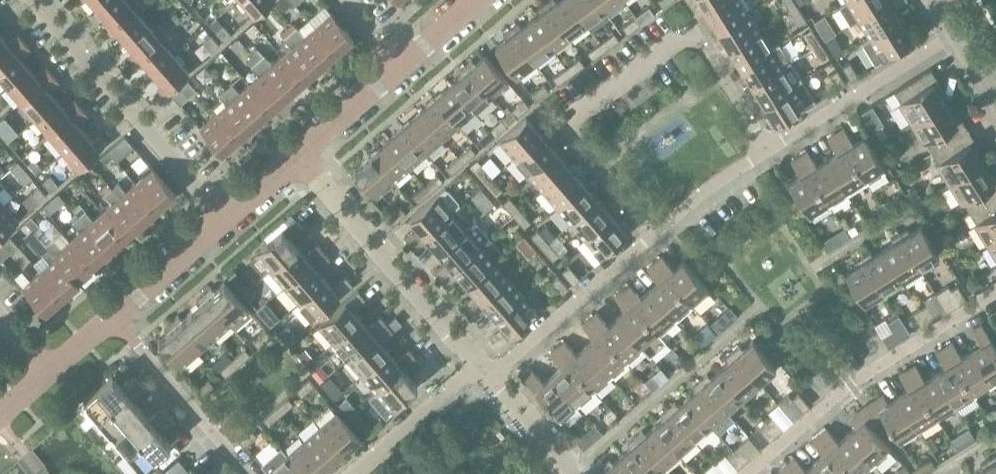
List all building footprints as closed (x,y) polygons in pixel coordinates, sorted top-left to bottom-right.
[(97,7),(107,18),(102,22),(107,27),(137,0),(105,0),(97,7)] [(107,27),(111,32),(116,28),(126,39),(146,21),(139,12),(145,6),(150,3),(147,0),(137,0),(107,27)] [(255,14),(271,0),(243,0),(255,14)] [(571,0),(558,0),(557,1),(556,0),(549,0),(546,2),(570,34),(587,22),(571,0)] [(605,9),(598,0),(571,0),(587,22),(605,9)] [(617,0),(598,0),(605,9),(617,0)] [(707,11),(725,0),(700,0),(707,11)] [(707,11),(719,29),(748,11),(741,0),(725,0),(707,11)] [(791,10),(798,5),(797,4),(795,0),(784,0),(791,10)] [(806,18),(819,10),(812,0),(807,0),(798,5),(806,18)] [(888,0),(847,0),(840,5),(851,23),(859,18),(888,0)] [(859,18),(871,36),(900,18),(894,8),(906,0),(888,0),(859,18)] [(552,47),(570,34),(546,2),(538,8),(541,12),(532,19),(552,47)] [(324,3),(307,18),(315,26),(338,52),(355,37),(324,3)] [(798,5),(791,10),(799,24),(807,19),(806,18),(798,5)] [(641,23),(653,14),(648,7),(636,16),(641,23)] [(748,11),(719,29),(730,48),(760,29),(748,11)] [(825,36),(836,30),(827,11),(815,17),(825,36)] [(628,32),(641,23),(636,16),(623,25),(628,32)] [(871,36),(862,42),(876,64),(885,58),(884,55),(917,34),(911,25),(907,28),(900,18),(871,36)] [(535,60),(552,47),(532,19),(522,26),(519,22),(511,27),(535,60)] [(135,60),(167,31),(161,24),(154,30),(146,21),(126,39),(135,50),(130,55),(135,60)] [(293,22),(287,27),(291,32),(321,66),(338,52),(315,26),(305,35),(293,22)] [(225,40),(232,33),(224,24),(216,31),(225,40)] [(287,27),(280,32),(284,37),(292,46),(282,55),(305,81),(321,66),(291,32),(287,27)] [(517,73),(535,60),(511,27),(503,33),(506,37),(496,45),(517,73)] [(813,47),(821,42),(812,28),(805,33),(813,47)] [(760,29),(730,48),(742,66),(771,48),(760,29)] [(167,31),(135,60),(139,65),(144,61),(154,72),(175,54),(167,45),(174,39),(167,31)] [(615,31),(601,41),(607,48),(620,38),(615,31)] [(19,33),(8,42),(0,34),(0,63),(25,41),(19,33)] [(220,44),(212,35),(204,41),(212,51),(220,44)] [(843,51),(839,45),(833,35),(826,40),(836,55),(843,51)] [(0,63),(0,75),(8,84),(29,66),(21,57),(32,48),(25,41),(0,63)] [(607,48),(601,41),(588,51),(593,58),(607,48)] [(771,48),(742,66),(753,84),(791,61),(779,42),(771,48)] [(821,42),(813,47),(822,61),(830,56),(821,42)] [(255,46),(250,50),(253,54),(259,60),(289,95),(305,81),(282,55),(273,63),(265,54),(263,56),(258,49),(255,46)] [(164,93),(166,91),(190,71),(175,54),(154,72),(164,83),(159,87),(163,92),(164,93)] [(253,54),(246,59),(252,66),(260,75),(250,83),(272,109),(289,95),(259,60),(253,54)] [(472,58),(465,64),(491,95),(508,80),(486,54),(476,62),(472,58)] [(580,57),(566,67),(572,74),(585,64),(580,57)] [(791,61),(753,84),(765,103),(802,79),(791,61)] [(852,80),(859,75),(850,61),(843,65),(852,80)] [(461,75),(452,83),(475,109),(491,95),(465,64),(458,71),(461,75)] [(29,66),(8,84),(22,101),(53,73),(47,66),(36,75),(29,66)] [(572,74),(566,67),(553,76),(558,84),(572,74)] [(931,68),(894,91),(901,101),(899,103),(912,123),(945,101),(934,83),(939,79),(931,68)] [(839,88),(846,83),(838,69),(830,73),(839,88)] [(53,73),(22,101),(36,117),(57,99),(49,90),(60,81),(53,73)] [(189,79),(197,88),(202,83),(195,74),(189,79)] [(197,88),(189,79),(172,94),(181,104),(198,89),(197,88)] [(772,125),(806,103),(808,107),(817,101),(802,79),(765,103),(771,113),(766,116),(772,125)] [(272,109),(250,83),(240,91),(233,83),(226,88),(256,123),(272,109)] [(452,83),(436,97),(459,123),(475,109),(452,83)] [(536,100),(550,90),(544,83),(531,93),(536,100)] [(227,103),(217,111),(240,137),(256,123),(226,88),(219,94),(227,103)] [(436,97),(420,111),(443,138),(459,123),(436,97)] [(57,99),(36,117),(51,133),(82,106),(75,98),(65,108),(57,99)] [(530,105),(524,98),(512,109),(517,116),(530,105)] [(945,101),(912,123),(924,142),(926,141),(932,151),(969,128),(962,117),(957,120),(945,101)] [(872,105),(862,111),(873,129),(883,123),(872,105)] [(82,106),(51,133),(65,149),(85,131),(78,122),(88,113),(82,106)] [(240,137),(217,111),(200,126),(223,152),(240,137)] [(420,111),(403,125),(426,152),(443,138),(420,111)] [(491,127),(497,134),(509,123),(504,116),(491,127)] [(526,116),(500,139),(515,156),(541,133),(526,116)] [(403,125),(387,140),(410,166),(426,152),(403,125)] [(484,145),(497,134),(491,127),(479,138),(484,145)] [(836,132),(867,180),(886,169),(865,135),(854,142),(845,127),(836,132)] [(969,128),(932,151),(939,162),(937,163),(949,183),(983,162),(971,143),(976,140),(969,128)] [(85,131),(65,149),(80,166),(105,144),(98,136),(93,140),(85,131)] [(838,152),(827,158),(848,192),(867,180),(836,132),(828,137),(838,152)] [(541,133),(515,156),(529,172),(555,149),(541,133)] [(125,135),(108,150),(114,156),(117,159),(133,145),(134,145),(125,135)] [(387,140),(371,154),(394,180),(410,166),(387,140)] [(458,156),(464,162),(477,151),(471,145),(458,156)] [(18,152),(23,158),(28,153),(24,147),(18,152)] [(555,149),(529,172),(543,189),(570,166),(555,149)] [(108,150),(100,157),(105,163),(114,156),(108,150)] [(808,150),(800,155),(830,203),(848,192),(827,158),(817,165),(808,150)] [(394,180),(371,154),(354,169),(377,195),(394,180)] [(830,203),(800,155),(792,160),(801,175),(790,182),(811,215),(830,203)] [(452,173),(464,162),(458,156),(446,167),(452,173)] [(28,163),(36,173),(42,168),(34,158),(28,163)] [(32,178),(18,161),(11,167),(26,184),(32,178)] [(949,183),(962,203),(964,201),(970,212),(995,196),(995,180),(995,181),(983,162),(949,183)] [(486,182),(492,176),(481,163),(475,169),(486,182)] [(570,166),(543,189),(558,205),(584,182),(570,166)] [(143,176),(136,182),(159,208),(176,193),(153,167),(145,174),(143,176)] [(426,184),(432,191),(444,180),(438,173),(426,184)] [(52,191),(59,184),(51,175),(43,181),(52,191)] [(503,188),(492,176),(486,182),(496,194),(503,188)] [(119,182),(112,188),(142,222),(159,208),(136,182),(127,191),(119,182)] [(584,182),(558,205),(572,221),(598,198),(584,182)] [(419,202),(432,191),(426,184),(413,195),(419,202)] [(30,210),(39,201),(47,195),(39,185),(31,192),(32,193),(23,202),(30,210)] [(437,194),(411,217),(419,227),(406,238),(412,246),(452,211),(461,204),(459,201),(448,187),(447,188),(446,187),(437,194)] [(142,222),(112,188),(106,193),(113,202),(104,210),(126,236),(142,222)] [(488,196),(479,204),(484,210),(493,201),(488,196)] [(514,214),(521,209),(510,196),(503,202),(506,205),(514,214)] [(970,212),(977,222),(975,223),(987,243),(995,238),(995,196),(970,212)] [(598,198),(572,221),(586,238),(612,215),(598,198)] [(19,219),(4,202),(0,206),(0,236),(19,219)] [(79,202),(73,208),(80,216),(110,251),(126,236),(104,210),(94,219),(86,210),(79,202)] [(506,222),(514,214),(506,205),(497,212),(506,222)] [(388,217),(394,223),(407,212),(401,206),(388,217)] [(531,221),(521,209),(514,214),(525,227),(531,221)] [(452,211),(412,246),(419,253),(432,241),(440,250),(466,228),(452,211)] [(612,215),(586,238),(601,255),(631,228),(624,220),(620,224),(612,215)] [(110,251),(80,216),(73,222),(81,230),(71,239),(93,265),(110,251)] [(31,217),(25,222),(32,229),(46,245),(47,244),(49,247),(57,256),(77,279),(78,278),(93,265),(71,239),(61,247),(54,238),(52,240),(31,217)] [(271,268),(297,245),(289,236),(302,225),(295,217),(256,251),(271,268)] [(466,228),(440,250),(447,259),(434,271),(440,278),(489,236),(475,220),(466,228)] [(853,224),(846,229),(850,235),(857,230),(853,224)] [(907,227),(899,233),(920,266),(939,255),(921,225),(910,232),(907,227)] [(542,247),(549,241),(538,229),(531,234),(542,247)] [(884,248),(902,278),(920,266),(899,233),(891,238),(894,242),(884,248)] [(0,244),(0,257),(2,259),(19,245),(10,235),(0,244)] [(538,251),(524,235),(516,241),(530,258),(538,251)] [(828,248),(838,242),(834,237),(828,235),(822,239),(828,248)] [(489,236),(440,278),(447,285),(460,274),(468,283),(494,260),(504,252),(489,236)] [(987,243),(995,258),(995,238),(987,243)] [(560,254),(549,241),(542,247),(553,259),(560,254)] [(285,285),(324,250),(318,243),(305,254),(297,245),(271,268),(285,285)] [(57,256),(49,247),(43,252),(50,261),(41,270),(63,296),(80,281),(78,278),(77,279),(57,256)] [(871,250),(863,255),(884,289),(902,278),(884,248),(874,255),(871,250)] [(299,301),(325,278),(318,269),(331,258),(324,250),(285,285),(299,301)] [(662,255),(655,261),(693,304),(710,289),(684,259),(674,268),(662,255)] [(884,289),(863,255),(854,261),(857,265),(846,272),(864,301),(884,289)] [(494,260),(468,283),(476,292),(463,303),(469,311),(508,277),(494,260)] [(660,280),(650,288),(676,318),(693,304),(655,261),(648,267),(660,280)] [(231,262),(223,269),(233,281),(241,274),(231,262)] [(574,283),(580,277),(569,265),(563,271),(574,283)] [(46,310),(63,296),(41,270),(30,279),(22,269),(15,275),(46,310)] [(563,293),(569,287),(558,274),(552,280),(563,293)] [(314,318),(353,284),(346,276),(333,287),(325,278),(299,301),(314,318)] [(508,277),(469,311),(475,318),(488,307),(496,316),(522,293),(508,277)] [(975,292),(984,287),(980,280),(971,285),(975,292)] [(253,313),(225,281),(215,289),(212,285),(204,292),(231,322),(236,328),(253,313)] [(630,283),(623,289),(660,332),(676,318),(650,288),(641,296),(630,283)] [(959,303),(967,298),(958,284),(951,289),(959,303)] [(667,340),(660,332),(623,289),(615,296),(627,309),(618,317),(644,346),(650,354),(667,340)] [(359,290),(319,324),(334,341),(360,318),(353,309),(366,298),(359,290)] [(231,322),(204,292),(197,298),(201,302),(192,310),(214,336),(231,322)] [(927,303),(920,307),(929,322),(947,310),(936,292),(925,299),(927,303)] [(522,293),(496,316),(504,325),(500,328),(507,336),(537,310),(522,293)] [(271,325),(281,316),(272,306),(262,315),(271,325)] [(929,322),(920,307),(913,312),(922,326),(929,322)] [(214,336),(192,310),(183,318),(179,314),(172,320),(198,350),(214,336)] [(597,311),(590,318),(627,361),(644,346),(618,317),(609,325),(597,311)] [(890,326),(883,331),(892,345),(899,340),(911,333),(898,313),(887,320),(890,326)] [(360,318),(334,341),(348,357),(388,323),(381,316),(368,327),(360,318)] [(710,322),(719,332),(725,327),(716,317),(710,322)] [(594,337),(585,345),(611,375),(627,361),(590,318),(583,324),(594,337)] [(198,350),(172,320),(164,326),(168,330),(158,339),(181,365),(198,350)] [(388,323),(348,357),(362,373),(389,351),(381,342),(394,330),(388,323)] [(993,383),(995,381),(995,345),(982,323),(973,328),(982,343),(972,349),(993,383)] [(272,335),(266,329),(254,340),(259,346),(272,335)] [(740,344),(733,350),(759,381),(776,366),(753,339),(744,348),(740,344)] [(565,340),(558,346),(595,389),(611,375),(585,345),(576,353),(565,340)] [(945,346),(975,394),(993,383),(972,349),(962,356),(953,341),(945,346)] [(562,365),(553,373),(579,403),(595,389),(558,346),(550,352),(562,365)] [(936,372),(956,406),(975,394),(945,346),(936,351),(946,366),(936,372)] [(233,358),(239,364),(251,353),(245,347),(233,358)] [(389,351),(362,373),(377,390),(416,355),(410,348),(397,360),(389,351)] [(299,357),(306,365),(314,358),(307,349),(299,357)] [(720,368),(743,395),(759,381),(733,350),(726,357),(729,361),(720,368)] [(377,390),(369,396),(387,416),(395,409),(395,408),(394,408),(392,406),(418,384),(409,374),(422,363),(416,355),(377,390)] [(226,375),(239,364),(233,358),(220,369),(226,375)] [(320,381),(328,374),(320,364),(312,371),(320,381)] [(908,369),(938,417),(956,406),(936,372),(925,379),(916,364),(908,369)] [(532,368),(524,375),(562,418),(579,403),(553,373),(544,381),(532,368)] [(708,372),(700,379),(727,409),(743,395),(720,368),(711,376),(708,372)] [(899,395),(920,429),(938,417),(908,369),(900,374),(909,389),(899,395)] [(99,418),(141,381),(135,374),(122,385),(113,376),(84,401),(99,418)] [(659,383),(651,374),(644,380),(652,389),(659,383)] [(197,389),(202,396),(215,385),(209,378),(197,389)] [(309,378),(296,389),(302,395),(315,384),(309,378)] [(697,389),(688,397),(710,423),(718,432),(734,418),(727,409),(700,379),(693,385),(697,389)] [(113,434),(142,409),(134,400),(147,388),(141,381),(99,418),(113,434)] [(794,419),(810,405),(799,392),(793,398),(789,393),(779,402),(794,419)] [(886,417),(901,441),(920,429),(899,395),(889,401),(884,393),(875,399),(879,407),(875,409),(883,419),(886,417)] [(276,407),(281,413),(294,402),(288,396),(276,407)] [(668,407),(694,437),(710,423),(688,397),(679,405),(675,401),(668,407)] [(366,428),(372,421),(350,401),(344,408),(366,428)] [(127,450),(169,414),(163,406),(150,418),(142,409),(113,434),(127,450)] [(276,407),(263,418),(269,424),(281,413),(276,407)] [(664,417),(655,425),(678,451),(694,437),(668,407),(661,413),(664,417)] [(337,410),(320,425),(343,451),(360,437),(337,410)] [(865,418),(859,411),(851,418),(857,425),(848,433),(874,463),(891,448),(873,427),(876,424),(869,415),(865,418)] [(127,450),(142,467),(171,442),(163,432),(176,421),(169,414),(127,450)] [(772,415),(766,421),(777,434),(783,428),(772,415)] [(471,419),(461,428),(471,439),(481,430),(471,419)] [(777,434),(766,421),(759,427),(770,439),(777,434)] [(602,432),(595,424),(577,440),(584,448),(602,432)] [(320,425),(304,439),(327,466),(343,451),(320,425)] [(635,435),(662,466),(678,451),(655,425),(646,433),(642,429),(635,435)] [(239,438),(245,445),(258,434),(252,427),(239,438)] [(976,439),(969,427),(951,438),(958,450),(976,439)] [(874,463),(848,433),(839,441),(827,428),(820,434),(855,473),(861,473),(874,463)] [(820,434),(813,440),(824,453),(815,461),(826,473),(855,473),(820,434)] [(622,454),(640,473),(652,473),(662,466),(635,435),(628,442),(631,446),(622,454)] [(288,453),(306,473),(317,473),(327,466),(304,439),(288,453)] [(740,444),(733,449),(744,462),(751,456),(740,444)] [(261,463),(269,472),(270,471),(269,470),(271,468),(276,473),(306,473),(288,453),(281,445),(261,463)] [(744,462),(733,449),(727,455),(738,468),(744,462)] [(622,454),(613,461),(610,458),(602,464),(610,473),(640,473),(622,454)] [(189,463),(184,458),(182,455),(173,462),(176,465),(181,471),(189,463)] [(815,461),(806,469),(795,456),(787,462),(798,473),(826,473),(815,461)] [(921,473),(935,465),(931,457),(916,466),(921,473)] [(989,458),(981,463),(983,467),(973,473),(995,473),(995,469),(989,458)] [(787,462),(780,469),(785,473),(798,473),(787,462)] [(220,472),(214,465),(203,473),(218,473),(220,472)]
